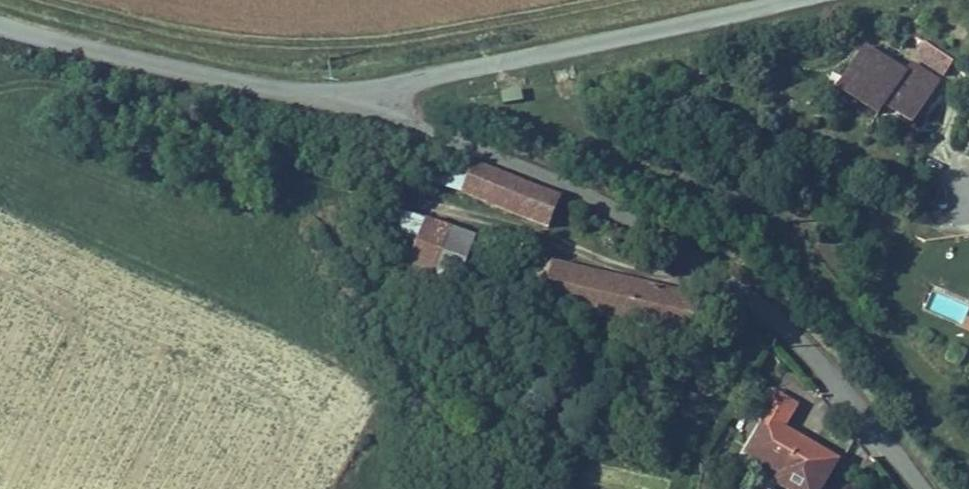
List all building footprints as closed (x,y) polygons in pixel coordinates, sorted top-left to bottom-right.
[(907,72),(867,49),(836,104),(876,127),(881,118),(911,135),(954,61),(923,43),(907,72)] [(576,83),(559,86),(561,94),(577,92),(576,83)] [(429,181),(460,193),(469,169),(438,158),(429,181)] [(472,161),(469,169),(460,193),(549,228),(561,196),(472,161)] [(388,259),(435,273),(463,281),(478,233),(386,205),(371,253),(388,259)] [(702,293),(525,251),(512,305),(530,309),(534,295),(692,333),(702,293)] [(385,271),(431,285),(435,273),(388,259),(385,271)] [(783,383),(737,458),(788,488),(820,488),(840,457),(787,425),(805,396),(783,383)]
